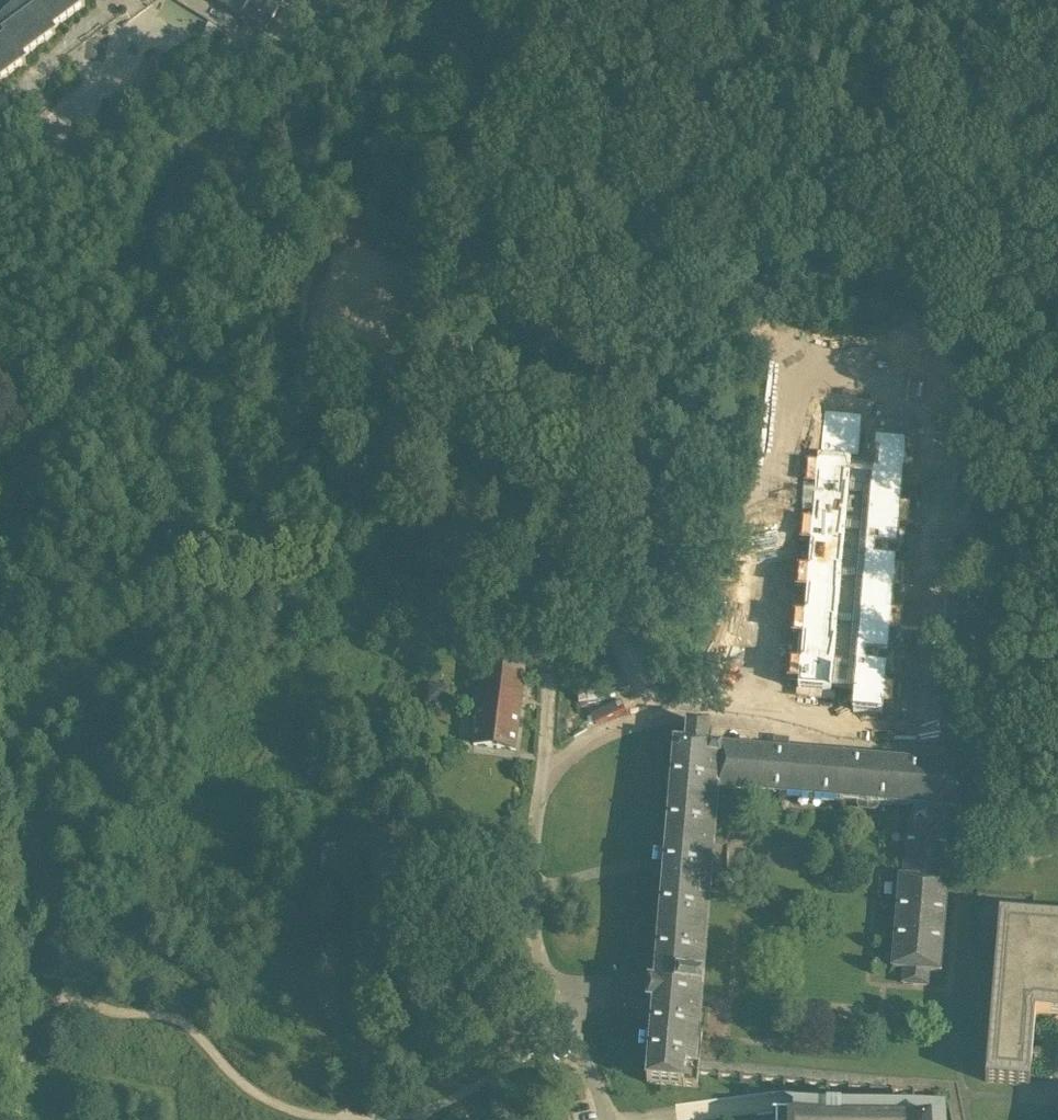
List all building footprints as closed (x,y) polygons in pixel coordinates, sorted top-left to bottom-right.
[(27,62),(24,58),(57,34),(54,30),(87,6),(83,2),(86,0),(21,0),(0,20),(0,82),(27,62)] [(240,18),(239,19),(253,32),(257,25),(266,30),(284,0),(211,0),(240,18)] [(230,45),(223,57),(223,59),(235,65),(242,52),(230,45)] [(850,447),(815,444),(795,683),(830,686),(830,682),(852,684),(850,704),(881,707),(886,654),(878,653),(879,643),(887,643),(895,546),(887,545),(888,535),(896,535),(904,428),(873,426),(871,451),(850,449),(850,447)] [(483,665),(473,746),(515,751),(525,670),(483,665)] [(719,1061),(697,1059),(710,893),(725,894),(727,871),(729,848),(714,847),(718,791),(813,799),(910,807),(904,874),(904,878),(900,878),(892,968),(904,969),(903,983),(927,985),(928,971),(940,972),(947,882),(943,881),(944,876),(950,810),(959,811),(963,768),(919,764),(706,746),(708,726),(698,725),(688,724),(686,744),(674,744),(669,809),(664,864),(655,984),(645,983),(646,976),(617,975),(615,992),(614,1008),(642,1010),(643,1004),(653,1005),(647,1083),(697,1087),(698,1073),(718,1074),(718,1076),(720,1077),(720,1074),(739,1076),(739,1078),(741,1079),(742,1076),(761,1078),(761,1080),(763,1080),(763,1078),(783,1080),(783,1082),(785,1082),(785,1080),(804,1082),(804,1084),(807,1084),(807,1082),(826,1084),(826,1086),(829,1086),(829,1084),(848,1085),(848,1088),(850,1088),(850,1086),(929,1092),(932,1093),(935,1094),(938,1095),(940,1096),(942,1098),(944,1100),(946,1102),(947,1105),(948,1107),(949,1109),(951,1119),(965,1119),(957,1081),(719,1061)] [(1030,1085),(1036,1013),(1057,1015),(1057,920),(999,916),(985,1081),(1030,1085)] [(944,1110),(797,1109),(797,1119),(945,1119),(944,1110)]
